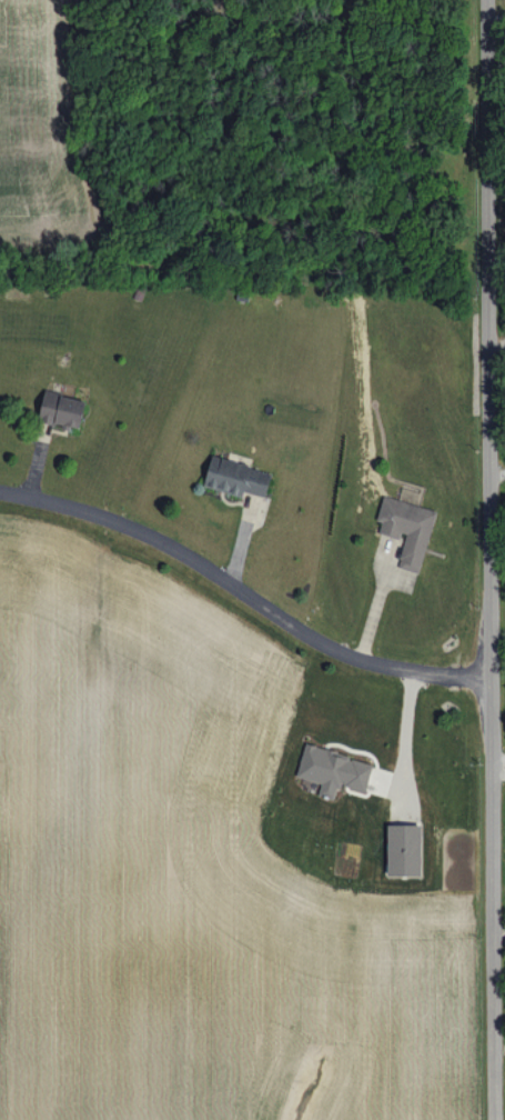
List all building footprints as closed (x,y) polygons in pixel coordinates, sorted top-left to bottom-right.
[(39,422),(80,429),(86,398),(44,391),(39,422)] [(242,496),(243,492),(265,497),(272,471),(211,456),(204,486),(242,496)] [(420,573),(436,510),(383,496),(377,520),(382,522),(380,533),(404,539),(397,567),(420,573)] [(374,762),(305,744),(297,776),(321,783),(318,794),(336,799),(339,784),(366,791),(374,762)] [(421,824),(387,824),(387,875),(421,876),(421,824)]
